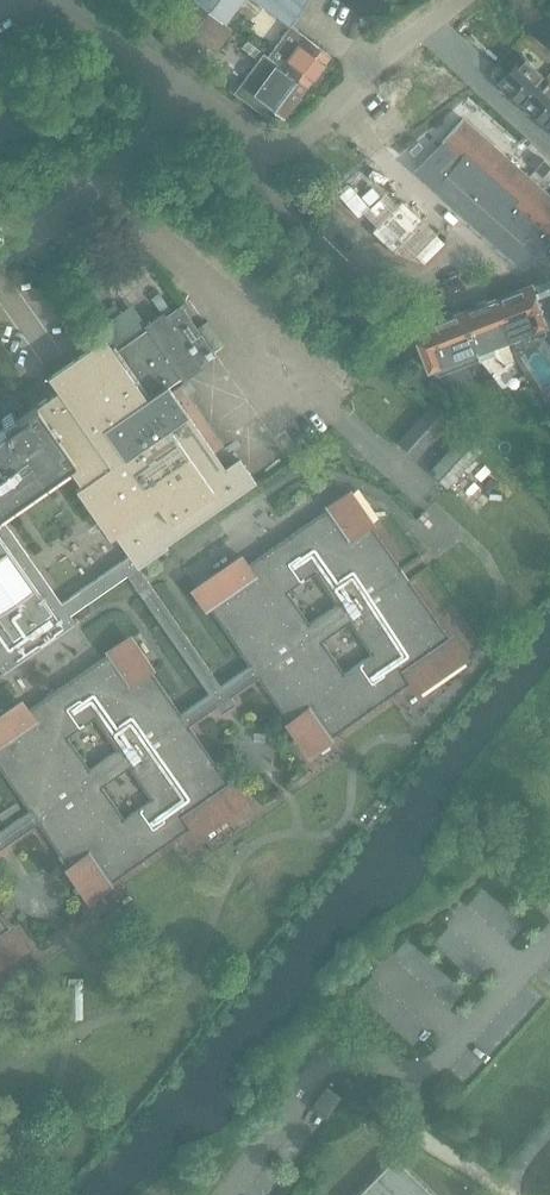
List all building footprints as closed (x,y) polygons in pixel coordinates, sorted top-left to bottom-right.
[(225,23),(242,0),(194,0),(225,23)] [(291,24),(308,0),(257,0),(291,24)] [(232,30),(223,24),(193,1),(163,41),(192,64),(206,46),(216,53),(232,30)] [(330,55),(316,45),(300,33),(297,37),(287,30),(268,55),(278,62),(277,63),(307,86),(330,55)] [(264,53),(234,93),(258,111),(265,103),(284,117),(307,86),(277,63),(264,53)] [(523,58),(500,85),(524,107),(548,79),(523,58)] [(524,107),(548,129),(549,127),(549,81),(548,79),(524,107)] [(416,171),(524,268),(530,262),(530,261),(549,239),(549,183),(542,176),(535,170),(528,164),(477,118),(471,125),(463,118),(443,142),(449,147),(416,171)] [(535,170),(543,161),(538,156),(536,155),(528,164),(535,170)] [(543,161),(535,170),(542,176),(549,168),(549,167),(543,161)] [(530,262),(547,277),(549,273),(549,239),(530,261),(530,262)] [(492,303),(506,339),(506,340),(527,332),(531,338),(544,333),(544,326),(545,325),(549,323),(549,273),(547,277),(549,280),(530,288),(492,303)] [(492,303),(462,314),(479,359),(493,354),(490,346),(506,340),(506,339),(492,303)] [(0,429),(0,510),(64,464),(80,487),(75,490),(109,538),(113,535),(128,556),(61,604),(0,518),(0,663),(17,651),(22,659),(20,661),(20,662),(79,623),(78,621),(76,623),(70,615),(128,575),(212,694),(182,715),(151,670),(152,670),(131,639),(110,653),(111,654),(30,711),(25,703),(0,720),(0,767),(32,812),(3,833),(0,829),(0,848),(37,822),(61,857),(68,866),(67,867),(89,898),(109,884),(109,883),(145,857),(189,826),(194,834),(242,801),(189,724),(216,706),(221,713),(236,702),(231,695),(252,680),(258,676),(289,720),(288,721),(310,752),(409,679),(415,687),(461,653),(374,525),(375,524),(353,493),(333,507),(333,508),(252,564),(246,557),(199,589),(211,607),(212,606),(252,666),(222,687),(139,568),(169,547),(167,545),(252,485),(257,482),(252,476),(239,457),(226,467),(169,385),(215,353),(181,304),(147,328),(114,351),(104,337),(47,376),(57,389),(17,417),(13,411),(1,420),(5,426),(0,429)] [(462,314),(413,333),(428,370),(431,369),(433,369),(439,374),(478,359),(478,360),(479,359),(462,314)] [(436,401),(443,393),(430,380),(423,387),(436,401)] [(433,402),(398,440),(399,441),(416,456),(451,419),(433,402)] [(465,432),(430,470),(447,486),(448,486),(482,448),(465,432)] [(519,464),(514,470),(525,480),(531,474),(519,464)] [(537,900),(549,912),(549,885),(537,900)] [(22,947),(10,929),(9,929),(0,916),(0,962),(22,947)] [(326,1088),(312,1107),(327,1118),(341,1099),(326,1088)] [(395,1156),(357,1194),(434,1194),(395,1156)]
